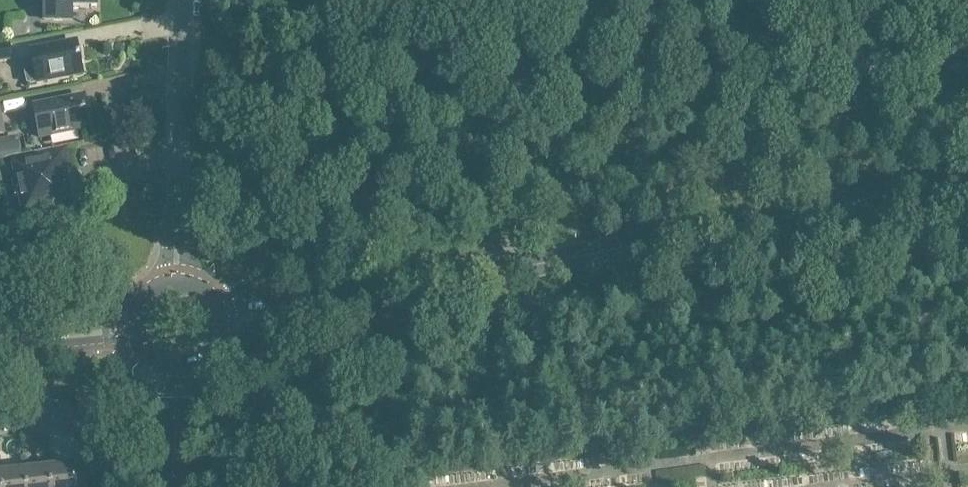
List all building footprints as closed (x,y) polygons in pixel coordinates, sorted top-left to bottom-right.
[(45,20),(73,21),(73,20),(69,20),(70,9),(97,9),(97,0),(45,0),(45,20)] [(15,58),(13,44),(0,47),(0,61),(15,58)] [(32,53),(35,65),(38,82),(83,73),(78,44),(32,53)] [(38,82),(35,65),(23,67),(26,84),(38,82)] [(82,97),(34,106),(40,138),(87,128),(84,113),(86,112),(82,97)] [(0,141),(0,160),(20,156),(16,138),(0,141)] [(17,176),(11,177),(14,192),(20,191),(25,213),(70,204),(63,169),(69,168),(65,149),(13,159),(17,176)] [(49,468),(51,486),(76,486),(73,466),(49,468)] [(25,471),(27,486),(51,486),(49,468),(25,471)] [(25,471),(1,474),(2,486),(27,486),(25,471)]
